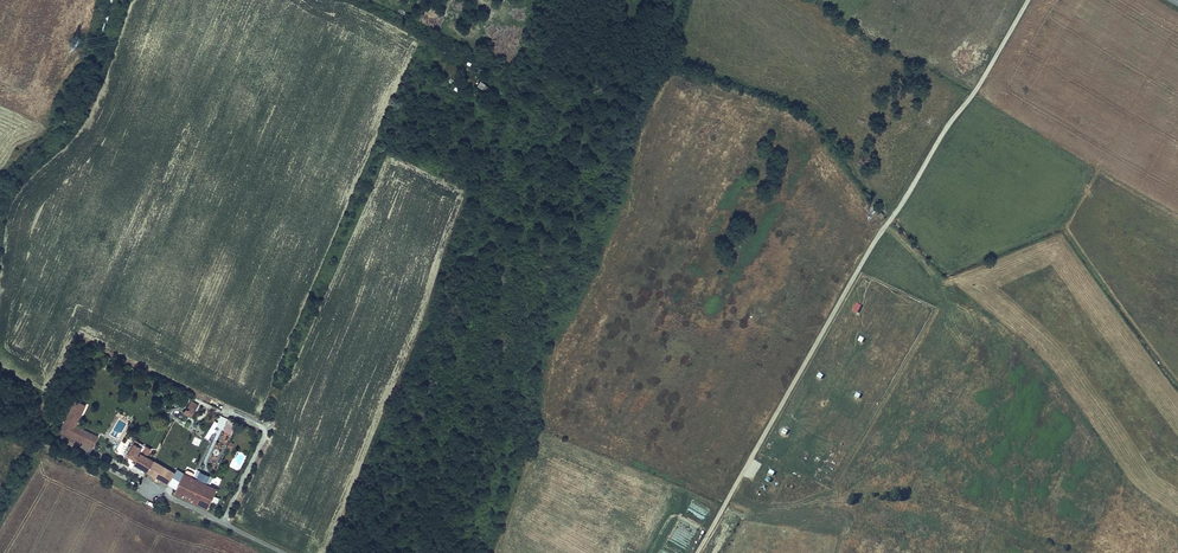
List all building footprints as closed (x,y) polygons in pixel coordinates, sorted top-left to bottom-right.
[(476,86),(489,94),(492,89),(480,81),(476,86)] [(80,401),(68,396),(66,401),(77,406),(80,401)] [(193,400),(186,396),(178,409),(185,413),(193,400)] [(77,406),(66,401),(61,411),(72,416),(77,406)] [(72,416),(61,411),(59,416),(70,421),(72,416)] [(70,421),(59,416),(54,427),(82,441),(87,430),(70,421)] [(230,422),(221,418),(217,426),(226,430),(230,422)] [(92,432),(87,430),(82,441),(87,443),(92,432)] [(132,450),(137,443),(129,438),(122,450),(132,457),(135,452),(132,450)] [(146,445),(141,442),(137,449),(142,452),(146,445)] [(132,457),(130,461),(161,480),(168,468),(142,452),(137,449),(135,452),(132,457)] [(178,470),(169,489),(202,505),(212,485),(187,474),(179,470),(178,470)]
